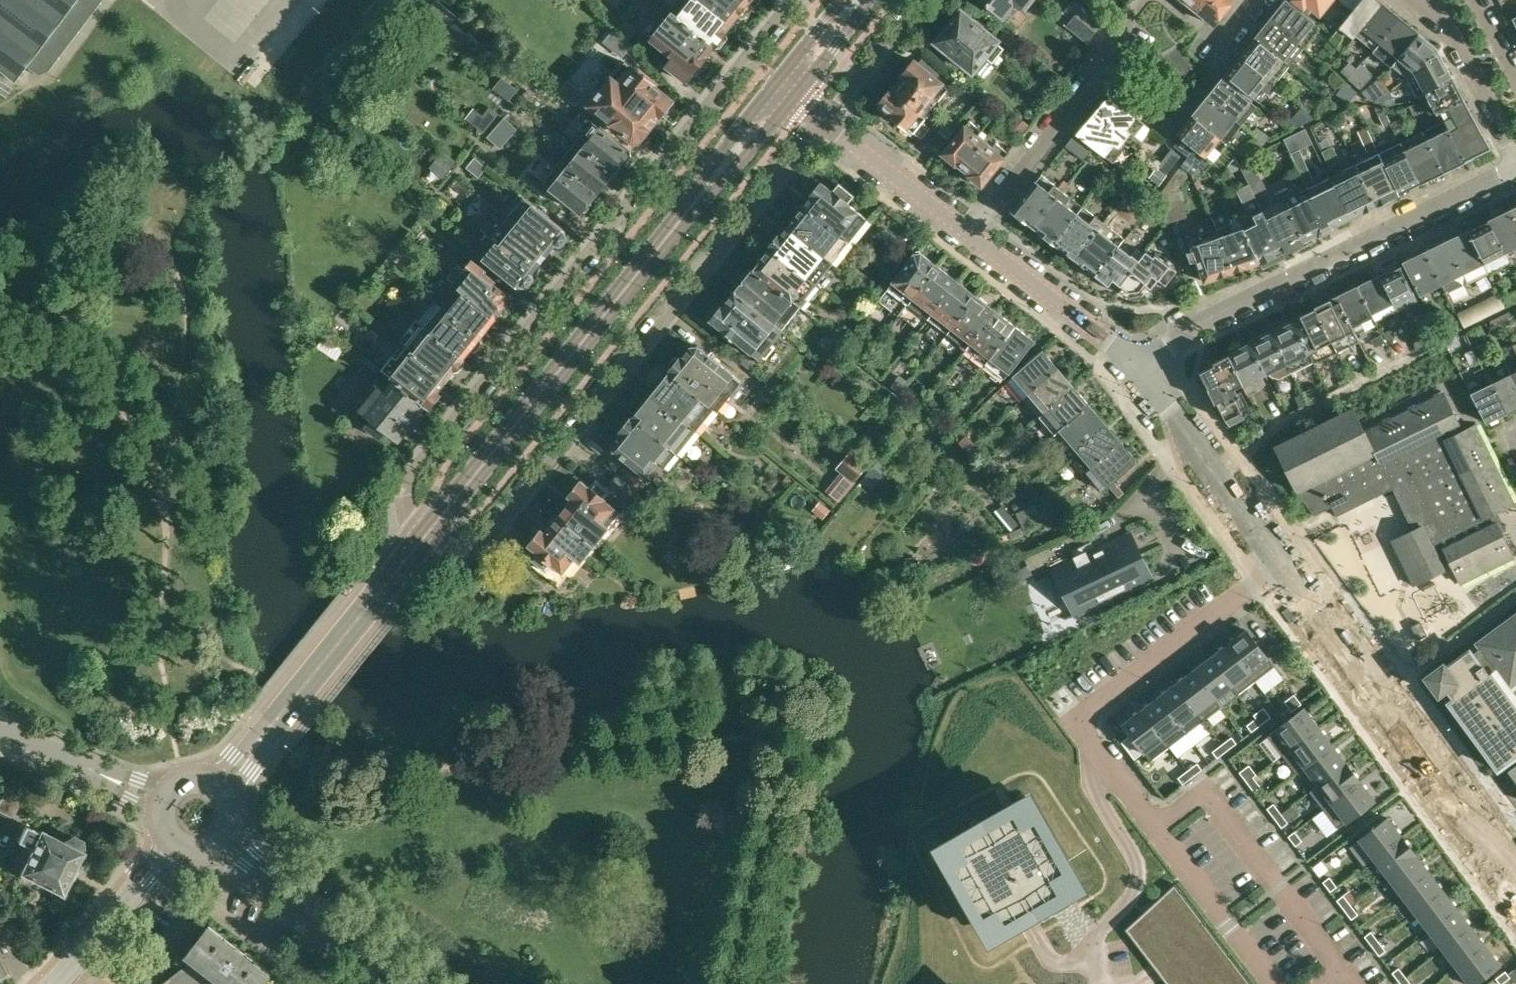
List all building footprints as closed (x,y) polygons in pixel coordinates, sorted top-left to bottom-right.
[(2,69),(17,81),(28,65),(41,75),(51,69),(104,0),(0,0),(0,72),(2,69)] [(438,0),(433,0),(417,21),(439,38),(457,15),(438,0)] [(670,10),(673,12),(715,46),(733,24),(702,0),(670,0),(665,6),(670,10)] [(733,24),(731,23),(748,2),(746,0),(702,0),(733,24)] [(1004,16),(1015,2),(1021,6),(1025,10),(1026,9),(1033,0),(984,0),(1004,16)] [(1071,18),(1066,25),(1088,43),(1105,22),(1078,0),(1072,0),(1063,11),(1071,18)] [(1196,9),(1203,0),(1184,0),(1196,9)] [(1196,9),(1215,25),(1235,0),(1203,0),(1196,9)] [(1292,0),(1306,11),(1309,6),(1321,16),(1333,0),(1292,0)] [(1331,40),(1337,45),(1342,39),(1342,35),(1346,31),(1354,39),(1358,35),(1384,3),(1381,0),(1363,0),(1354,11),(1331,40)] [(1354,11),(1363,0),(1341,0),(1354,11)] [(1278,12),(1272,21),(1305,47),(1312,38),(1320,29),(1287,2),(1285,4),(1282,6),(1279,9),(1279,11),(1278,12)] [(1384,3),(1358,35),(1364,40),(1376,49),(1402,17),(1384,3)] [(937,42),(976,72),(987,57),(994,63),(1007,46),(962,11),(948,28),(941,26),(935,33),(939,40),(937,42)] [(715,46),(673,12),(651,38),(673,56),(666,65),(686,82),(715,46)] [(1402,17),(1376,49),(1387,59),(1394,65),(1420,32),(1402,17)] [(1272,21),(1257,39),(1290,66),(1305,47),(1272,21)] [(622,57),(626,52),(631,46),(611,31),(602,42),(622,57)] [(1420,32),(1394,65),(1399,69),(1408,77),(1416,72),(1431,63),(1430,61),(1438,56),(1437,54),(1441,51),(1440,48),(1420,32)] [(1257,39),(1242,58),(1275,84),(1290,66),(1257,39)] [(632,45),(631,46),(626,52),(641,64),(644,60),(632,45)] [(1416,72),(1408,77),(1415,89),(1416,88),(1420,96),(1455,78),(1441,51),(1437,54),(1438,56),(1430,61),(1431,63),(1416,72)] [(1228,75),(1227,76),(1260,102),(1265,97),(1275,84),(1242,58),(1238,63),(1237,63),(1236,63),(1235,64),(1234,64),(1233,65),(1232,66),(1231,67),(1230,68),(1230,69),(1229,70),(1228,71),(1228,72),(1228,73),(1228,75)] [(906,73),(899,82),(932,108),(938,101),(939,101),(950,88),(916,61),(915,62),(910,62),(906,68),(906,73)] [(1350,61),(1341,71),(1349,79),(1358,69),(1357,68),(1350,61)] [(638,143),(672,100),(651,83),(654,81),(640,70),(638,72),(625,62),(623,64),(621,62),(612,73),(614,76),(586,109),(600,120),(604,115),(638,143)] [(1358,69),(1349,79),(1361,89),(1375,74),(1363,63),(1361,62),(1357,68),(1358,69)] [(502,77),(492,88),(508,101),(518,90),(502,77)] [(1455,78),(1420,96),(1429,114),(1436,110),(1438,114),(1440,113),(1466,99),(1455,78)] [(576,106),(587,93),(568,79),(559,91),(576,106)] [(1214,93),(1209,98),(1242,125),(1257,106),(1224,79),(1223,80),(1221,81),(1220,82),(1219,82),(1218,83),(1217,85),(1216,86),(1215,87),(1215,88),(1214,90),(1214,91),(1214,93)] [(882,104),(879,108),(892,118),(895,114),(896,115),(895,117),(896,118),(897,121),(901,125),(904,125),(915,133),(928,117),(926,116),(932,108),(899,82),(892,91),(887,92),(882,97),(883,103),(882,104)] [(1357,92),(1348,84),(1339,94),(1348,102),(1357,92)] [(1378,89),(1375,89),(1368,94),(1372,99),(1373,98),(1375,101),(1383,96),(1378,89)] [(1391,91),(1381,98),(1386,105),(1395,99),(1391,91)] [(1106,99),(1094,114),(1127,140),(1131,133),(1135,136),(1145,123),(1113,98),(1106,99)] [(1209,98),(1194,117),(1227,143),(1242,125),(1209,98)] [(1440,113),(1438,114),(1442,122),(1444,120),(1457,146),(1465,161),(1492,148),(1466,99),(1440,113)] [(1312,100),(1306,109),(1314,116),(1321,107),(1312,100)] [(1288,124),(1294,129),(1316,117),(1314,116),(1306,109),(1302,106),(1288,124)] [(474,108),(465,118),(474,125),(482,114),(474,108)] [(1391,122),(1386,112),(1379,116),(1384,125),(1391,122)] [(1127,140),(1094,114),(1078,134),(1114,162),(1124,149),(1121,147),(1127,140)] [(1021,134),(1029,124),(1017,115),(1009,125),(1021,134)] [(571,137),(577,141),(615,170),(620,164),(626,163),(632,155),(631,150),(588,116),(571,137)] [(516,127),(504,117),(496,126),(505,133),(508,130),(511,133),(516,127)] [(1181,137),(1174,145),(1189,157),(1204,169),(1206,170),(1212,162),(1227,143),(1194,117),(1189,123),(1188,123),(1187,123),(1186,124),(1185,124),(1184,125),(1183,126),(1182,127),(1182,128),(1181,129),(1181,130),(1180,131),(1180,132),(1179,133),(1179,134),(1179,135),(1181,137)] [(966,126),(944,153),(946,155),(946,159),(950,161),(954,161),(963,169),(990,136),(986,133),(970,120),(966,126)] [(1004,138),(1007,134),(1012,128),(1002,120),(994,130),(1004,138)] [(1437,124),(1422,131),(1443,172),(1465,161),(1457,146),(1444,120),(1442,122),(1437,124)] [(1256,135),(1255,136),(1264,143),(1265,143),(1265,141),(1270,136),(1257,127),(1253,132),(1256,135)] [(1284,138),(1291,153),(1309,193),(1310,192),(1329,231),(1339,226),(1338,224),(1351,217),(1331,177),(1316,185),(1300,149),(1313,142),(1306,127),(1284,138)] [(1366,127),(1357,132),(1366,150),(1375,145),(1366,127)] [(1409,138),(1401,142),(1421,183),(1443,172),(1422,131),(1409,138)] [(990,136),(963,169),(973,177),(974,181),(977,183),(981,183),(983,185),(1005,158),(1003,157),(1008,151),(990,136)] [(1239,147),(1235,150),(1240,154),(1264,143),(1255,136),(1239,147)] [(1091,151),(1074,138),(1068,145),(1086,158),(1091,151)] [(577,141),(561,161),(598,191),(604,184),(607,186),(618,173),(615,170),(577,141)] [(1394,146),(1380,153),(1400,193),(1421,183),(1401,142),(1394,146)] [(1333,145),(1322,151),(1329,165),(1340,159),(1333,145)] [(443,178),(457,161),(443,150),(429,167),(443,178)] [(1380,153),(1357,164),(1377,205),(1400,193),(1380,153)] [(467,167),(479,176),(487,166),(475,157),(467,167)] [(1175,163),(1166,157),(1159,165),(1168,172),(1175,163)] [(1160,196),(1160,202),(1171,219),(1188,216),(1184,192),(1179,189),(1191,172),(1197,177),(1204,169),(1187,157),(1182,165),(1181,165),(1169,182),(1161,192),(1160,196)] [(598,191),(561,161),(545,181),(583,211),(588,211),(595,202),(593,197),(598,191)] [(1357,164),(1334,175),(1336,180),(1355,216),(1377,205),(1357,164)] [(1167,174),(1157,166),(1149,177),(1159,184),(1167,174)] [(1038,180),(1015,210),(1036,227),(1059,196),(1064,190),(1043,174),(1038,180)] [(1261,178),(1250,183),(1257,199),(1268,194),(1261,178)] [(823,183),(805,204),(851,241),(868,219),(848,203),(854,195),(840,184),(833,191),(823,183)] [(1240,188),(1236,190),(1246,209),(1237,213),(1238,215),(1240,219),(1261,261),(1262,263),(1278,255),(1285,252),(1265,215),(1263,211),(1258,200),(1257,199),(1250,183),(1240,188)] [(1139,189),(1131,200),(1139,206),(1147,195),(1139,189)] [(1059,196),(1036,227),(1056,243),(1080,212),(1084,206),(1064,190),(1059,196)] [(1300,192),(1285,200),(1307,241),(1329,231),(1310,192),(1309,193),(1302,196),(1300,192)] [(525,197),(509,217),(550,250),(556,243),(563,243),(569,235),(566,229),(525,197)] [(1285,200),(1263,211),(1265,215),(1285,252),(1307,241),(1285,200)] [(805,204),(788,226),(833,263),(851,241),(805,204)] [(1080,212),(1056,243),(1077,259),(1100,228),(1105,222),(1084,206),(1080,212)] [(1489,219),(1506,251),(1512,247),(1515,253),(1515,219),(1511,209),(1489,219)] [(1232,224),(1219,229),(1234,270),(1261,261),(1240,219),(1238,215),(1230,218),(1232,224)] [(509,217),(493,237),(535,270),(550,250),(509,217)] [(1489,219),(1468,230),(1485,261),(1506,251),(1489,219)] [(1100,228),(1077,259),(1098,275),(1121,244),(1126,239),(1105,222),(1100,228)] [(788,226),(771,248),(816,284),(833,263),(788,226)] [(1191,238),(1194,245),(1206,280),(1234,270),(1219,229),(1191,238)] [(1468,230),(1447,240),(1468,282),(1475,279),(1489,272),(1483,262),(1485,261),(1468,230)] [(535,270),(493,237),(490,235),(478,251),(521,285),(529,285),(536,276),(535,270)] [(1121,244),(1098,275),(1119,291),(1123,286),(1121,284),(1141,260),(1131,252),(1136,246),(1126,239),(1121,244)] [(1446,292),(1468,282),(1447,240),(1425,251),(1442,282),(1441,283),(1446,292)] [(771,248),(754,269),(801,307),(808,299),(806,297),(816,284),(771,248)] [(1121,284),(1123,286),(1130,292),(1140,291),(1146,283),(1152,289),(1161,278),(1168,284),(1178,271),(1157,254),(1155,257),(1147,251),(1141,260),(1121,284)] [(1442,282),(1425,251),(1404,261),(1420,293),(1441,283),(1442,282)] [(914,255),(894,281),(889,287),(910,303),(939,265),(922,252),(914,255)] [(455,282),(460,286),(497,315),(505,305),(504,299),(502,297),(507,292),(495,283),(499,279),(474,259),(455,282)] [(939,265),(910,303),(929,318),(958,280),(939,265)] [(1401,265),(1381,275),(1398,310),(1417,300),(1413,292),(1414,291),(1401,265)] [(754,269),(736,291),(784,329),(801,307),(754,269)] [(1381,275),(1360,285),(1378,323),(1377,320),(1398,310),(1381,275)] [(958,280),(929,318),(948,333),(977,295),(958,280)] [(1360,285),(1339,296),(1357,333),(1378,323),(1360,285)] [(460,286),(443,306),(480,336),(497,315),(460,286)] [(784,329),(736,291),(723,307),(722,306),(721,306),(718,305),(716,307),(714,308),(712,310),(711,311),(711,314),(711,317),(711,318),(712,320),(711,321),(759,359),(784,329)] [(977,295),(948,333),(967,348),(997,311),(977,295)] [(1339,296),(1316,307),(1338,350),(1360,339),(1357,333),(1339,296)] [(1489,304),(1482,308),(1486,316),(1494,312),(1489,304)] [(443,306),(427,326),(464,356),(480,336),(443,306)] [(1294,318),(1295,320),(1315,361),(1338,350),(1316,307),(1294,318)] [(1486,316),(1482,308),(1460,319),(1464,327),(1486,316)] [(997,311),(967,348),(987,363),(1015,325),(997,311)] [(1424,311),(1414,316),(1420,329),(1430,324),(1424,311)] [(1497,331),(1512,324),(1506,313),(1492,320),(1497,331)] [(411,341),(407,346),(446,377),(464,356),(427,326),(417,319),(404,335),(411,341)] [(1293,323),(1274,333),(1292,370),(1308,363),(1307,362),(1313,360),(1314,362),(1315,361),(1295,320),(1292,322),(1293,323)] [(1440,328),(1444,335),(1460,328),(1456,320),(1440,328)] [(1471,340),(1486,333),(1482,324),(1467,332),(1471,340)] [(1015,325),(987,363),(1005,377),(1009,371),(1011,372),(1035,340),(1015,325)] [(1391,328),(1383,333),(1387,340),(1396,336),(1391,328)] [(1274,333),(1252,344),(1265,372),(1268,370),(1270,374),(1279,377),(1292,370),(1274,333)] [(1459,341),(1455,334),(1445,339),(1449,346),(1459,341)] [(1371,339),(1372,341),(1374,347),(1384,342),(1381,335),(1371,339)] [(1230,354),(1243,382),(1247,390),(1266,381),(1262,373),(1265,372),(1252,344),(1230,354)] [(670,372),(715,408),(718,410),(741,381),(698,345),(690,348),(683,357),(674,357),(668,365),(670,372)] [(383,368),(389,373),(426,403),(446,377),(407,346),(398,356),(395,354),(383,368)] [(1342,351),(1346,363),(1361,358),(1357,346),(1342,351)] [(1008,380),(1023,398),(1058,368),(1043,350),(1008,380)] [(1199,381),(1209,387),(1224,380),(1227,388),(1235,384),(1237,386),(1243,382),(1230,354),(1215,362),(1215,364),(1199,372),(1199,381)] [(373,363),(363,355),(358,361),(369,370),(373,363)] [(1058,368),(1023,398),(1039,416),(1074,386),(1058,368)] [(670,372),(652,394),(697,430),(715,408),(670,372)] [(1492,382),(1507,411),(1515,406),(1515,381),(1512,372),(1492,382)] [(426,403),(389,373),(374,397),(366,390),(356,402),(363,407),(362,410),(370,417),(366,424),(382,437),(388,431),(397,439),(426,403)] [(1224,380),(1209,387),(1216,402),(1218,401),(1227,419),(1226,419),(1230,423),(1245,416),(1243,411),(1242,410),(1250,406),(1243,390),(1240,392),(1237,386),(1235,384),(1227,388),(1224,380)] [(1492,382),(1472,392),(1487,421),(1507,411),(1492,382)] [(1074,386),(1039,416),(1055,434),(1089,403),(1074,386)] [(1366,429),(1377,450),(1378,450),(1386,477),(1376,482),(1380,492),(1386,489),(1391,486),(1411,528),(1391,538),(1413,583),(1444,567),(1439,557),(1443,555),(1446,553),(1460,581),(1479,572),(1480,574),(1488,569),(1488,568),(1505,559),(1506,561),(1513,556),(1513,555),(1515,554),(1498,519),(1503,517),(1501,513),(1499,509),(1515,501),(1515,500),(1515,499),(1515,498),(1513,491),(1510,492),(1502,475),(1504,474),(1500,465),(1498,466),(1489,449),(1492,448),(1487,440),(1485,441),(1476,423),(1465,429),(1463,424),(1446,390),(1444,391),(1443,387),(1435,391),(1436,394),(1420,403),(1418,399),(1410,404),(1411,407),(1393,416),(1392,412),(1383,417),(1385,420),(1366,429)] [(652,394),(634,417),(679,453),(697,430),(652,394)] [(886,409),(898,418),(904,409),(907,405),(895,396),(892,401),(886,409)] [(1089,403),(1055,434),(1070,453),(1106,422),(1089,403)] [(1355,405),(1275,445),(1296,486),(1294,487),(1312,514),(1330,505),(1335,514),(1380,492),(1376,482),(1386,477),(1378,450),(1377,450),(1366,429),(1362,420),(1355,405)] [(634,417),(626,418),(620,425),(621,433),(613,443),(614,449),(659,486),(672,470),(670,464),(679,453),(634,417)] [(1106,422),(1070,453),(1086,471),(1121,440),(1106,422)] [(976,444),(968,435),(960,442),(968,451),(976,444)] [(1121,440),(1086,471),(1102,489),(1109,483),(1110,484),(1134,463),(1134,455),(1121,440)] [(815,473),(807,482),(836,507),(843,497),(855,481),(855,482),(872,460),(852,448),(836,467),(828,478),(817,468),(814,472),(815,473)] [(872,488),(885,473),(875,465),(863,481),(872,488)] [(595,479),(589,486),(582,481),(573,482),(568,488),(569,496),(572,499),(559,515),(595,544),(621,511),(605,498),(611,491),(595,479)] [(646,495),(628,481),(618,493),(636,507),(646,495)] [(823,518),(830,509),(820,501),(813,510),(823,518)] [(1023,528),(1042,519),(1036,503),(1016,512),(1023,528)] [(995,510),(1012,530),(1020,524),(1003,504),(995,510)] [(538,550),(532,558),(528,562),(558,586),(567,574),(569,576),(595,544),(559,515),(546,531),(543,529),(535,531),(530,537),(531,544),(538,550)] [(1074,613),(1152,575),(1131,532),(1053,570),(1074,613)] [(907,557),(906,571),(918,572),(918,558),(907,557)] [(1515,682),(1515,613),(1446,663),(1444,660),(1426,673),(1439,692),(1442,690),(1498,767),(1515,754),(1515,701),(1507,688),(1515,682)] [(1419,639),(1428,634),(1421,620),(1412,625),(1419,639)] [(1228,643),(1256,680),(1274,666),(1268,659),(1246,629),(1228,643)] [(1256,680),(1228,643),(1211,656),(1233,685),(1239,693),(1256,680)] [(1194,669),(1216,698),(1233,685),(1211,656),(1194,669)] [(1176,682),(1204,719),(1222,706),(1216,698),(1194,669),(1176,682)] [(1187,732),(1204,719),(1176,682),(1159,695),(1187,732)] [(1284,700),(1291,710),(1301,703),(1293,693),(1284,700)] [(1159,695),(1142,708),(1170,745),(1187,732),(1159,695)] [(1254,713),(1256,716),(1261,722),(1271,715),(1264,706),(1254,713)] [(1281,754),(1318,726),(1304,707),(1275,730),(1267,736),(1281,754)] [(1170,745),(1142,708),(1122,724),(1130,734),(1142,750),(1144,753),(1150,760),(1170,745)] [(1261,722),(1256,716),(1247,723),(1252,730),(1261,722)] [(1332,744),(1318,726),(1281,754),(1295,772),(1299,769),(1332,744)] [(1121,742),(1133,758),(1142,750),(1130,734),(1121,742)] [(1222,742),(1227,749),(1237,741),(1232,735),(1222,742)] [(1223,752),(1227,749),(1222,742),(1212,750),(1217,756),(1223,752)] [(1313,787),(1316,784),(1346,762),(1332,744),(1299,769),(1313,787)] [(1197,761),(1188,768),(1193,775),(1202,768),(1197,761)] [(1346,762),(1316,784),(1330,802),(1359,780),(1346,762)] [(1239,770),(1247,780),(1253,775),(1256,773),(1249,763),(1239,770)] [(1193,775),(1188,768),(1178,775),(1183,782),(1193,775)] [(1253,775),(1247,780),(1254,790),(1261,784),(1253,775)] [(1359,780),(1330,802),(1323,808),(1338,828),(1345,822),(1375,800),(1359,780)] [(26,790),(12,783),(0,807),(0,811),(13,817),(26,790)] [(942,847),(992,933),(1016,919),(1056,896),(1072,887),(1078,884),(1029,797),(942,847)] [(1267,807),(1274,816),(1281,811),(1274,802),(1267,807)] [(1281,811),(1274,816),(1282,826),(1288,821),(1281,811)] [(1359,839),(1373,858),(1402,835),(1388,817),(1359,839)] [(63,892),(83,851),(82,839),(73,835),(63,841),(41,831),(40,832),(26,825),(18,841),(23,843),(12,867),(21,871),(21,872),(63,892)] [(1288,834),(1296,844),(1302,839),(1295,829),(1288,834)] [(1386,876),(1416,853),(1402,835),(1373,858),(1386,876)] [(1429,871),(1416,853),(1386,876),(1400,894),(1429,871)] [(1400,894),(1414,912),(1443,890),(1429,871),(1400,894)] [(1330,890),(1337,885),(1330,875),(1323,880),(1330,890)] [(1177,883),(1143,913),(1126,927),(1153,962),(1163,976),(1169,983),(1254,983),(1177,883)] [(1443,890),(1414,912),(1428,930),(1457,908),(1443,890)] [(1344,908),(1351,903),(1344,893),(1337,898),(1344,908)] [(1358,912),(1351,903),(1344,908),(1351,917),(1358,912)] [(1457,908),(1428,930),(1442,948),(1471,926),(1457,908)] [(194,958),(227,983),(262,983),(271,973),(210,926),(188,954),(194,958)] [(1471,926),(1442,948),(1456,966),(1485,944),(1471,926)] [(1371,929),(1365,935),(1372,944),(1378,939),(1371,929)] [(1378,939),(1372,944),(1377,951),(1379,954),(1386,949),(1378,939)] [(1456,966),(1469,983),(1473,983),(1500,964),(1485,944),(1456,966)] [(194,958),(161,983),(227,983),(194,958)] [(1392,971),(1400,980),(1406,975),(1399,966),(1392,971)] [(1504,970),(1503,971),(1495,977),(1500,983),(1509,976),(1504,970)] [(1400,980),(1402,983),(1413,983),(1406,975),(1400,980)]
